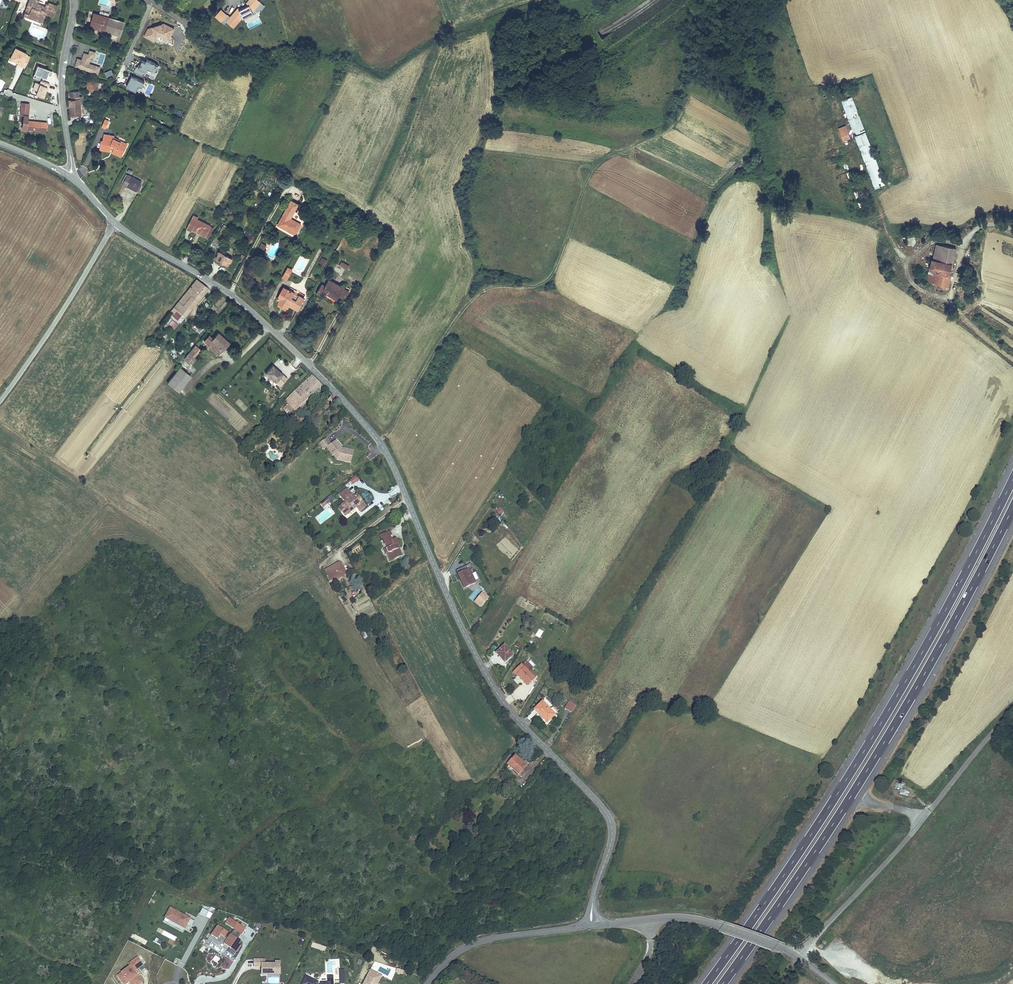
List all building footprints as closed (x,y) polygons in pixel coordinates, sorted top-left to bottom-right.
[(26,8),(30,9),(29,14),(24,12),(23,16),(23,18),(35,22),(36,20),(42,23),(45,14),(53,17),(57,6),(48,2),(48,4),(46,3),(43,9),(41,8),(42,5),(38,4),(39,1),(37,0),(29,0),(26,8)] [(265,5),(259,0),(249,0),(247,2),(250,4),(238,9),(237,9),(230,17),(222,10),(216,16),(224,23),(227,20),(234,27),(243,17),(262,9),(265,5)] [(90,26),(114,33),(117,23),(111,22),(112,18),(94,13),(90,26)] [(125,22),(112,18),(111,22),(117,23),(114,33),(122,35),(125,22)] [(148,29),(144,36),(154,41),(156,36),(164,33),(170,36),(173,29),(165,25),(164,26),(162,24),(148,29)] [(76,58),(75,66),(98,69),(99,62),(88,60),(89,54),(91,54),(92,48),(86,48),(86,52),(81,51),(80,58),(76,58)] [(134,71),(141,75),(144,70),(146,71),(148,68),(155,71),(158,65),(147,59),(146,62),(141,60),(139,64),(140,65),(139,68),(136,66),(134,71)] [(126,86),(136,91),(139,85),(142,87),(144,82),(133,76),(132,79),(130,78),(126,86)] [(29,93),(43,97),(47,86),(33,82),(29,93)] [(98,82),(86,82),(87,92),(99,92),(98,82)] [(852,89),(844,93),(846,99),(854,95),(852,89)] [(70,106),(80,106),(80,99),(79,99),(78,91),(70,92),(71,100),(70,100),(70,106)] [(838,95),(828,100),(830,106),(840,101),(838,95)] [(814,106),(816,111),(825,107),(823,102),(814,106)] [(28,112),(29,103),(21,103),(20,111),(28,112)] [(80,106),(70,106),(71,115),(81,114),(80,106)] [(833,113),(871,198),(881,194),(843,108),(833,113)] [(35,130),(46,131),(47,122),(27,120),(27,116),(23,115),(22,129),(26,129),(26,127),(35,128),(35,130)] [(122,154),(126,146),(120,143),(121,142),(114,139),(114,138),(115,136),(105,134),(104,141),(102,140),(101,149),(111,151),(111,148),(114,149),(113,150),(122,154)] [(838,136),(828,140),(830,145),(840,141),(838,136)] [(127,143),(114,138),(114,139),(121,142),(120,143),(126,146),(127,143)] [(128,175),(123,185),(127,187),(127,186),(137,191),(142,182),(128,175)] [(293,204),(280,229),(283,231),(285,229),(293,233),(292,235),(296,237),(302,227),(292,222),(300,208),(293,204)] [(212,227),(199,220),(194,229),(207,237),(212,227)] [(218,235),(223,237),(227,228),(222,226),(218,235)] [(220,241),(215,238),(210,246),(215,249),(220,241)] [(956,252),(934,246),(931,260),(929,260),(924,283),(936,286),(947,289),(950,277),(948,276),(950,266),(953,266),(956,252)] [(230,258),(219,252),(215,259),(226,266),(230,258)] [(322,257),(319,263),(324,266),(327,260),(322,257)] [(344,265),(342,268),(350,273),(352,269),(344,265)] [(294,274),(290,272),(283,283),(288,285),(294,274)] [(207,288),(196,279),(179,301),(190,309),(207,288)] [(317,296),(320,298),(323,294),(338,302),(340,298),(344,300),(348,294),(330,283),(327,288),(323,286),(317,296)] [(294,296),(284,291),(278,302),(281,303),(280,305),(289,311),(290,308),(298,313),(305,301),(299,298),(296,303),(292,301),(294,296)] [(190,309),(179,301),(174,308),(184,315),(185,316),(190,309)] [(184,315),(174,308),(171,312),(180,319),(184,315)] [(167,324),(174,329),(178,324),(171,318),(167,324)] [(230,342),(218,331),(213,337),(209,333),(203,340),(207,343),(206,344),(218,355),(230,342)] [(201,349),(195,344),(184,357),(192,364),(196,358),(194,357),(201,349)] [(272,364),(265,372),(280,385),(287,376),(278,369),(277,370),(275,368),(276,367),(272,364)] [(191,375),(179,366),(167,382),(178,391),(191,375)] [(321,385),(312,375),(285,401),(288,404),(282,409),(289,415),(321,385)] [(336,437),(329,443),(334,449),(337,447),(343,455),(344,454),(348,458),(357,460),(358,455),(355,454),(357,448),(352,447),(351,448),(349,446),(351,445),(345,439),(341,443),(336,437)] [(364,449),(357,448),(355,454),(358,455),(357,460),(361,461),(364,449)] [(349,480),(352,485),(360,481),(356,475),(349,480)] [(366,495),(364,497),(356,489),(349,495),(355,502),(351,505),(353,509),(350,511),(354,516),(365,507),(367,510),(372,506),(368,501),(370,500),(366,495)] [(323,509),(330,503),(327,498),(319,504),(323,509)] [(504,519),(507,517),(500,507),(495,510),(499,516),(502,515),(504,519)] [(380,534),(381,539),(383,538),(391,536),(392,535),(391,530),(380,534)] [(392,539),(385,542),(386,547),(388,552),(387,553),(390,560),(402,555),(400,551),(399,551),(398,549),(400,548),(397,537),(392,539)] [(351,562),(355,570),(361,567),(357,559),(351,562)] [(339,561),(324,570),(331,583),(347,574),(339,561)] [(470,564),(456,570),(464,588),(476,582),(470,569),(472,568),(470,564)] [(474,600),(479,591),(475,589),(470,598),(474,600)] [(482,591),(474,602),(481,608),(489,597),(482,591)] [(505,652),(497,660),(501,665),(502,663),(507,669),(514,662),(505,652)] [(520,673),(514,679),(517,682),(518,681),(528,691),(535,685),(526,674),(524,677),(520,673)] [(539,708),(532,719),(548,729),(555,718),(539,708)] [(577,712),(570,708),(566,715),(573,719),(577,712)] [(514,767),(528,779),(536,771),(522,759),(520,761),(518,758),(514,763),(516,765),(514,767)] [(168,920),(167,923),(173,926),(175,923),(183,928),(186,923),(191,926),(193,921),(188,918),(188,920),(185,918),(186,917),(169,908),(165,916),(169,918),(168,920)] [(201,908),(198,914),(204,917),(207,911),(201,908)] [(225,923),(240,934),(244,929),(228,918),(225,923)] [(217,926),(211,935),(216,939),(219,935),(226,940),(223,944),(229,948),(226,952),(232,956),(239,946),(237,944),(239,941),(229,935),(227,938),(224,936),(226,932),(217,926)] [(311,946),(325,951),(326,946),(312,942),(311,946)] [(121,982),(125,979),(127,982),(130,980),(133,983),(138,983),(141,982),(134,973),(133,974),(132,972),(133,972),(142,964),(136,957),(127,964),(128,966),(116,976),(121,982)] [(253,959),(253,967),(259,967),(260,967),(260,970),(260,975),(266,975),(266,972),(274,972),(274,969),(279,969),(279,962),(274,962),(274,964),(264,964),(264,960),(253,959)] [(362,983),(373,983),(371,983),(376,974),(369,970),(362,983)] [(371,983),(373,983),(376,983),(381,976),(376,974),(371,983)]
